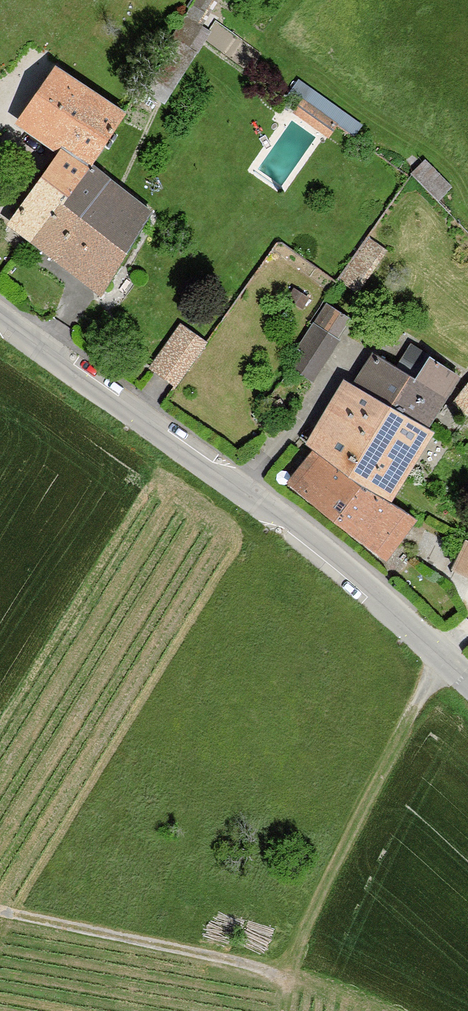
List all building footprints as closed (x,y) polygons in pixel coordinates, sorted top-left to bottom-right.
[(125,113),(56,67),(18,123),(61,152),(64,147),(90,165),(125,113)] [(302,75),(294,86),(356,131),(364,120),(302,75)] [(294,113),(328,136),(336,125),(302,101),(294,113)] [(64,147),(61,152),(11,224),(102,292),(149,212),(90,165),(64,147)] [(413,169),(438,197),(453,184),(428,156),(413,169)] [(369,240),(340,280),(356,292),(385,252),(369,240)] [(307,299),(294,290),(288,299),(302,308),(307,299)] [(291,366),(311,378),(337,337),(335,336),(348,316),(325,302),(296,349),(301,352),(291,366)] [(181,326),(151,367),(164,376),(176,385),(205,344),(181,326)] [(374,355),(354,384),(429,428),(460,378),(413,346),(397,370),(374,355)] [(317,450),(391,502),(434,431),(429,428),(354,384),(350,382),(312,447),(317,450)] [(456,403),(467,413),(467,388),(456,403)] [(317,450),(291,483),(388,559),(417,520),(391,502),(317,450)] [(456,570),(467,576),(467,545),(456,570)]
